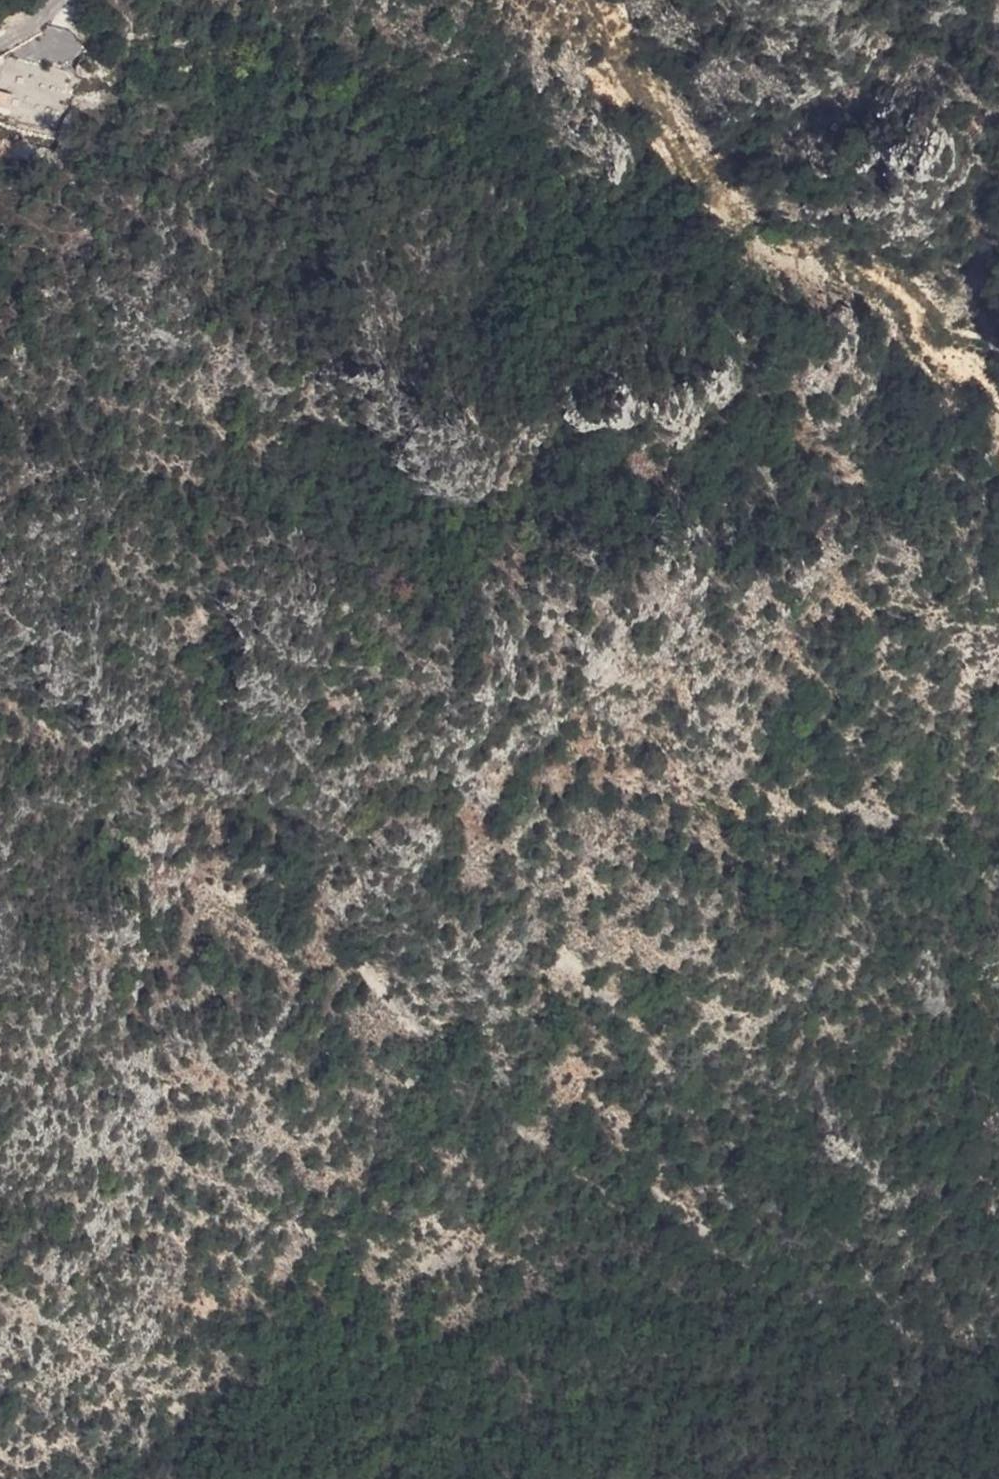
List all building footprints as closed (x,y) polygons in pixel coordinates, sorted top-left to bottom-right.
[(11,110),(14,93),(0,91),(0,108),(11,110)]
